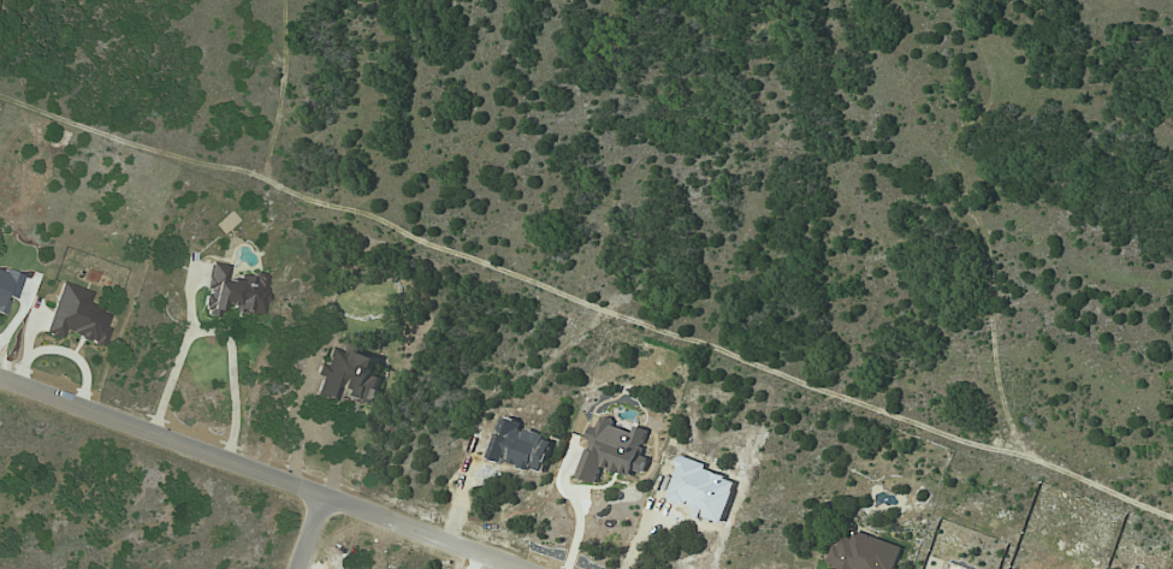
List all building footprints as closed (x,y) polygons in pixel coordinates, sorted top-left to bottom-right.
[(260,314),(265,275),(252,274),(251,278),(226,276),(228,265),(207,263),(204,289),(210,290),(207,317),(219,319),(220,310),(260,314)] [(91,293),(60,282),(42,333),(60,340),(63,333),(103,348),(109,330),(104,328),(109,314),(86,306),(91,293)] [(314,396),(335,403),(337,396),(352,401),(353,397),(375,403),(382,378),(374,376),(379,358),(360,352),(361,346),(343,340),(339,351),(329,348),(324,366),(318,365),(314,377),(319,378),(314,396)] [(577,477),(597,483),(602,466),(642,478),(648,457),(641,455),(648,430),(635,426),(633,433),(612,427),(615,419),(601,415),(598,428),(592,426),(577,477)] [(838,568),(893,568),(900,545),(855,532),(853,539),(838,534),(829,566),(838,568)]
